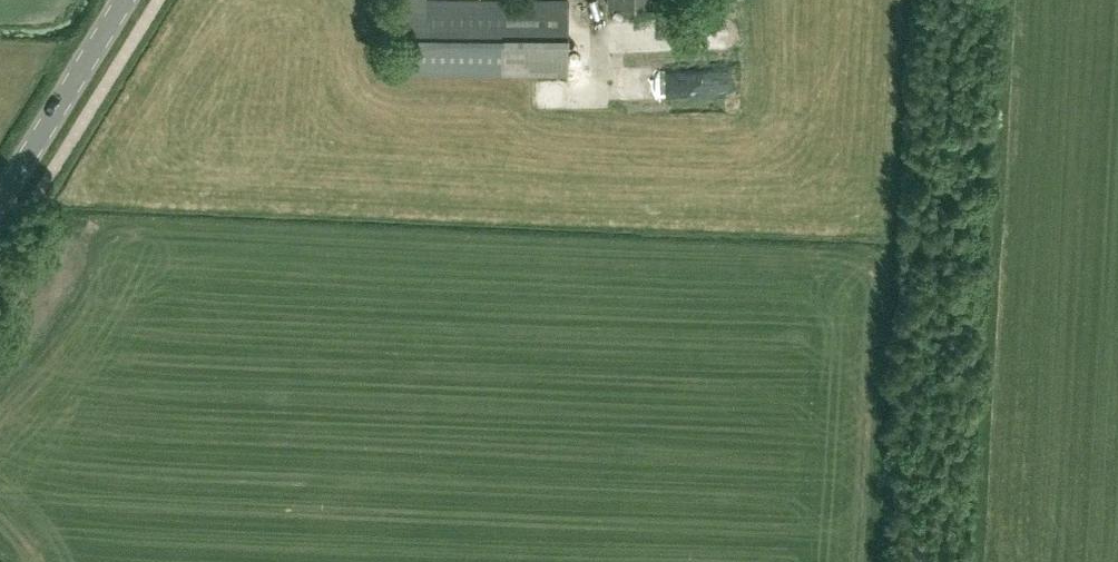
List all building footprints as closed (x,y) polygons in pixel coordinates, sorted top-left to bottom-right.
[(400,72),(496,73),(569,74),(570,2),(401,0),(400,72)]
